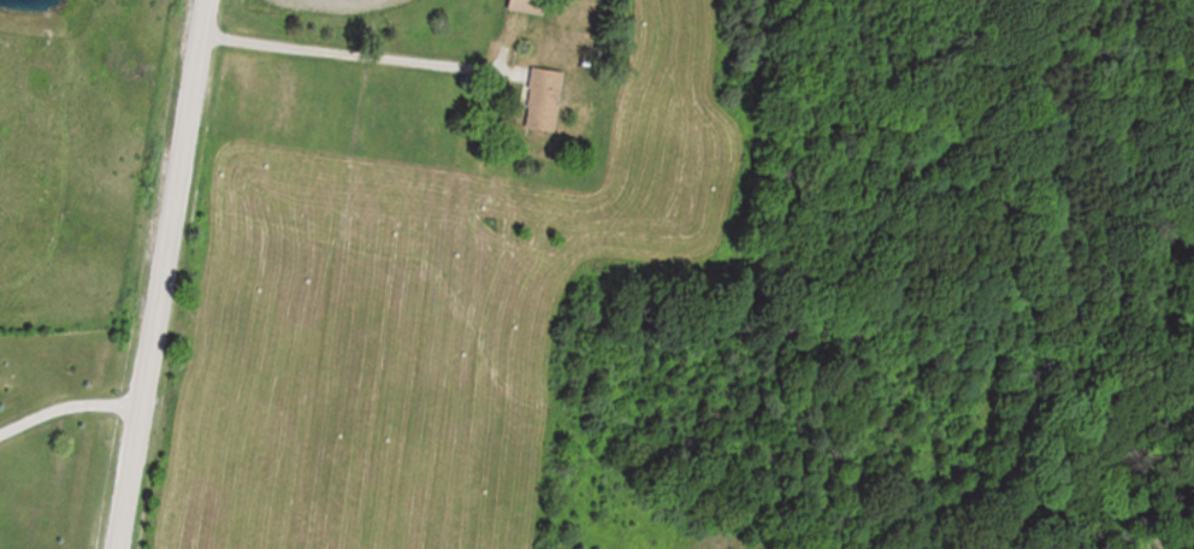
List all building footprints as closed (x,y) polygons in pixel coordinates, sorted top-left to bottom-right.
[(546,11),(546,0),(513,0),(513,10),(546,11)] [(525,129),(558,133),(565,71),(533,67),(525,129)]
